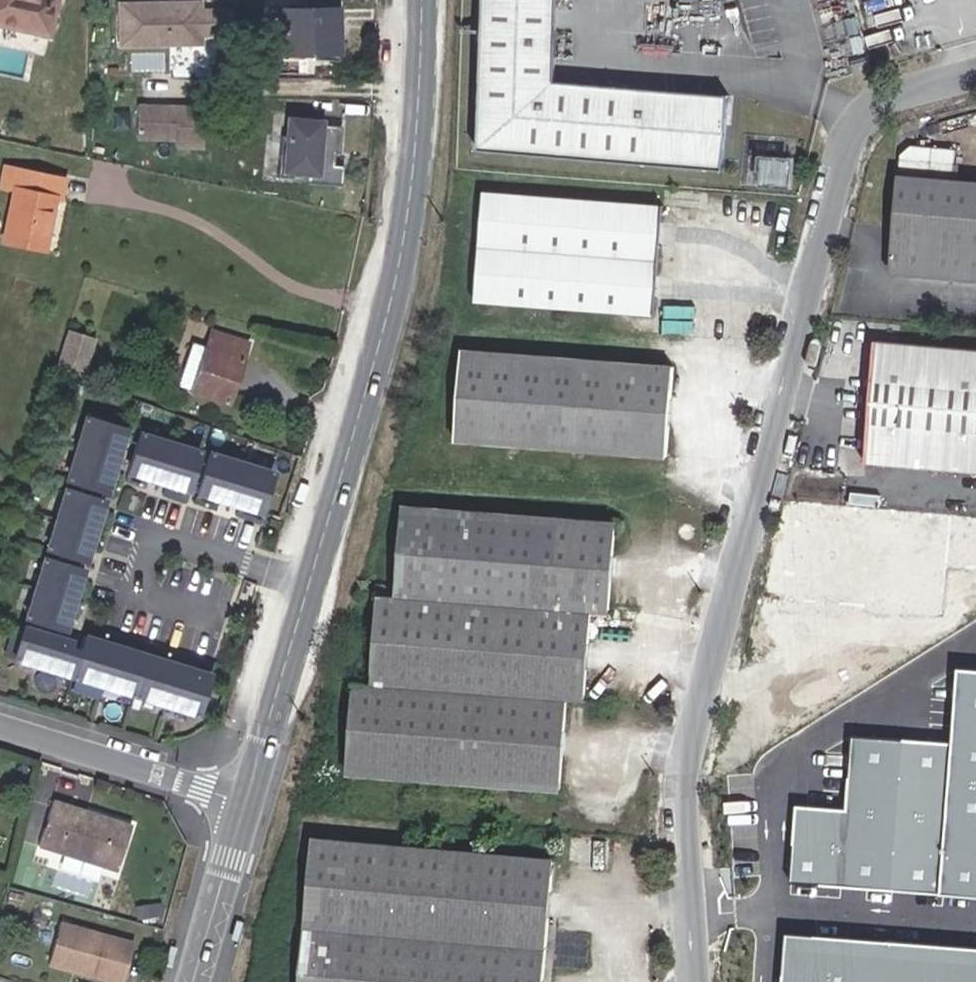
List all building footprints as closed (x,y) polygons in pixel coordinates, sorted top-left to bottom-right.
[(50,34),(57,0),(0,0),(0,24),(50,34)] [(271,53),(334,54),(335,0),(271,0),(271,53)] [(475,147),(720,170),(726,92),(553,80),(554,0),(481,0),(475,147)] [(235,44),(235,18),(205,17),(205,10),(117,10),(117,52),(206,52),(206,44),(235,44)] [(206,157),(207,117),(140,116),(140,149),(179,149),(179,157),(206,157)] [(338,166),(339,154),(343,154),(345,128),(324,126),(324,124),(291,122),(290,138),(284,138),(282,180),(313,182),(313,185),(347,187),(348,166),(338,166)] [(901,155),(891,271),(975,279),(975,181),(954,180),(957,150),(913,147),(901,155)] [(791,182),(793,155),(755,152),(753,180),(791,182)] [(15,190),(4,241),(46,251),(49,237),(47,236),(52,212),(53,212),(58,194),(62,195),(66,179),(7,167),(2,187),(15,190)] [(664,206),(479,189),(470,301),(654,317),(664,206)] [(60,365),(87,372),(96,338),(69,331),(60,365)] [(229,401),(248,342),(213,331),(208,348),(192,343),(179,385),(229,401)] [(878,340),(867,463),(975,472),(975,349),(878,340)] [(672,360),(461,349),(456,439),(666,450),(672,360)] [(167,370),(157,367),(154,374),(165,377),(167,370)] [(161,391),(165,377),(154,374),(150,387),(161,391)] [(123,431),(84,420),(66,481),(105,492),(123,431)] [(185,490),(196,453),(134,435),(123,472),(185,490)] [(256,511),(267,473),(205,455),(194,492),(256,511)] [(102,503),(63,492),(46,553),(85,564),(102,503)] [(611,612),(617,521),(405,508),(399,598),(381,597),(376,685),(359,684),(353,774),(576,789),(583,698),(599,699),(605,612),(611,612)] [(81,572),(42,561),(25,621),(64,632),(81,572)] [(207,675),(82,639),(80,647),(31,633),(22,664),(196,713),(207,675)] [(959,669),(954,744),(853,737),(847,810),(797,806),(792,882),(975,895),(975,670),(959,669)] [(131,825),(52,800),(39,843),(118,869),(131,825)] [(311,837),(299,981),(542,981),(552,858),(311,837)] [(578,844),(570,843),(569,858),(577,859),(578,844)] [(105,886),(110,869),(57,851),(51,867),(105,886)] [(65,974),(70,971),(73,972),(75,977),(94,981),(125,981),(135,947),(59,925),(47,969),(65,974)] [(789,934),(786,981),(975,981),(975,947),(789,934)]
